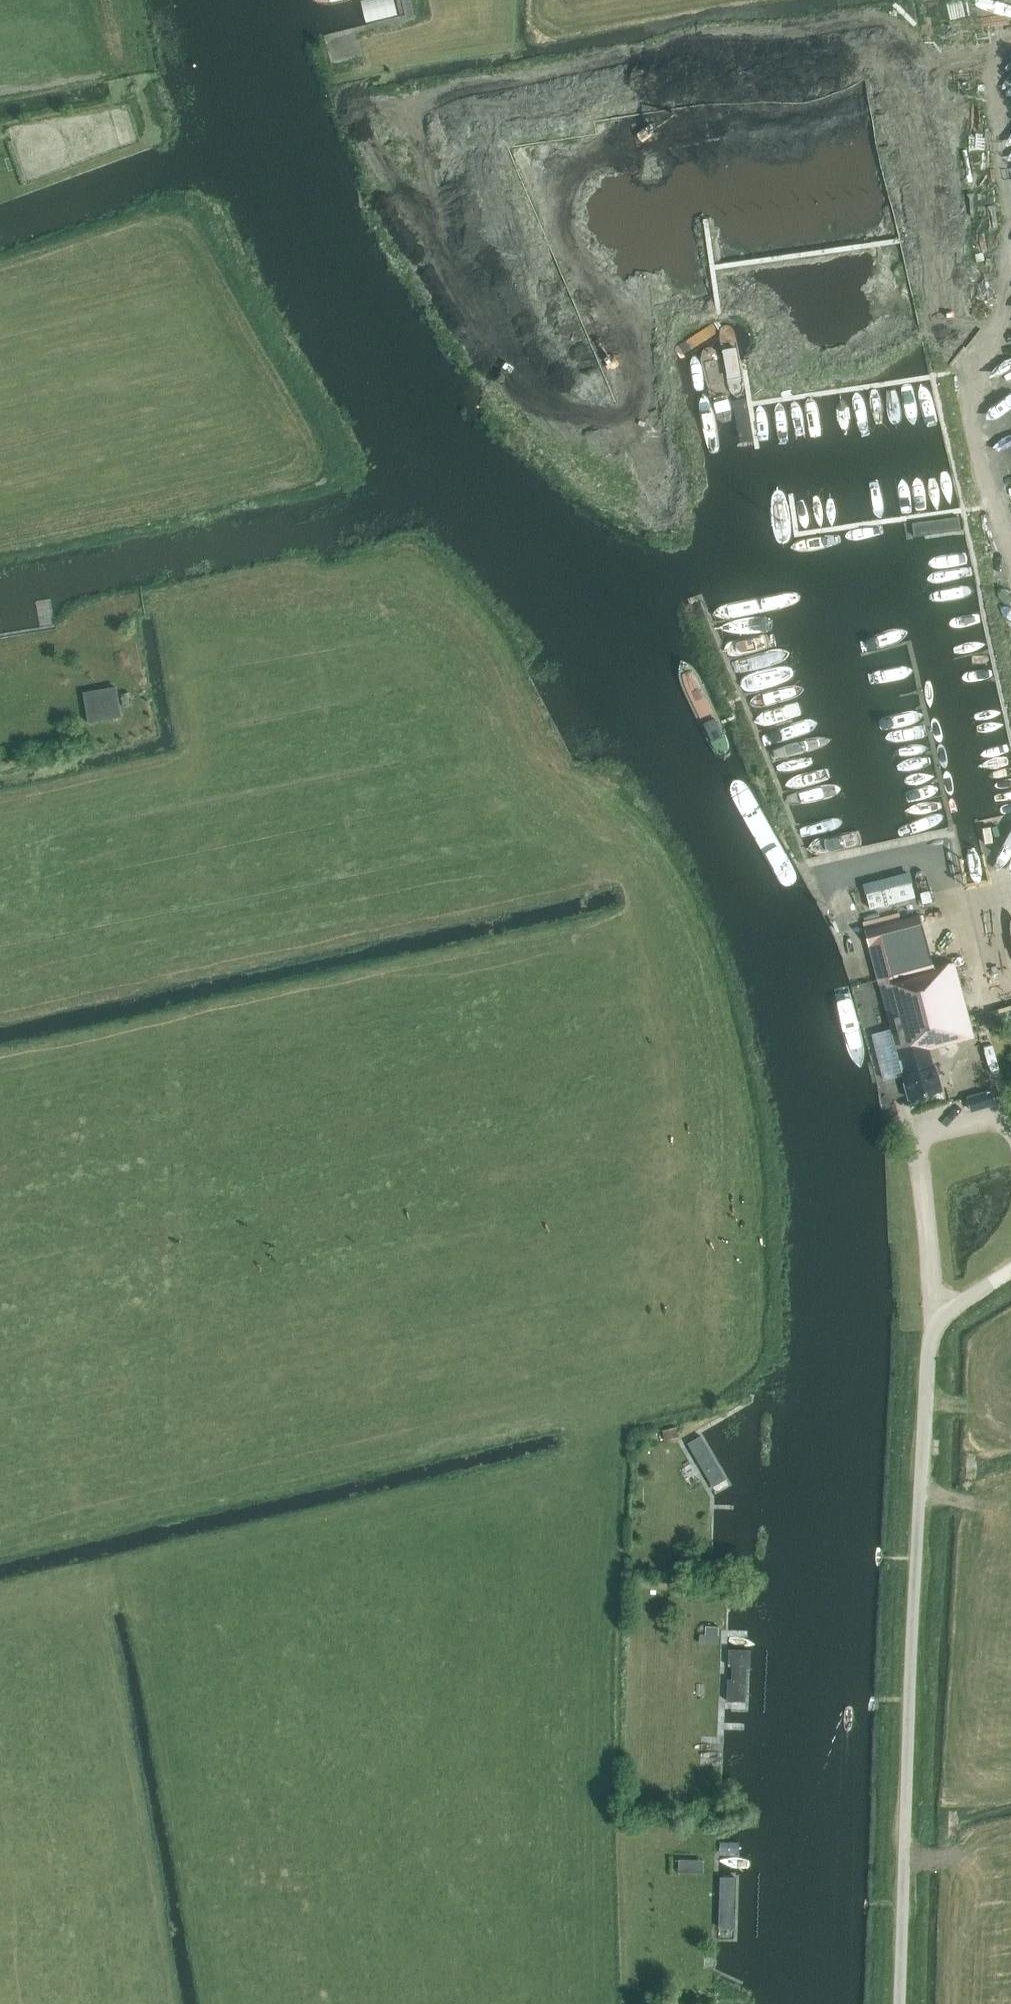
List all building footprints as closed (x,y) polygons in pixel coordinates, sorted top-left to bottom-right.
[(105,719),(122,717),(117,686),(100,689),(105,719)] [(915,896),(912,882),(867,893),(870,908),(915,896)] [(900,912),(865,922),(867,929),(902,919),(900,912)] [(933,968),(932,965),(919,917),(867,931),(880,979),(878,979),(905,1076),(903,1076),(909,1099),(942,1090),(936,1067),(934,1068),(929,1049),(973,1037),(953,962),(933,968)] [(666,1440),(679,1437),(677,1427),(664,1430),(666,1440)] [(730,1481),(704,1434),(687,1444),(713,1491),(730,1481)] [(720,1627),(707,1626),(707,1634),(720,1635),(720,1627)] [(701,1634),(701,1643),(719,1644),(720,1635),(707,1634),(701,1634)] [(758,1636),(731,1634),(727,1713),(754,1715),(758,1636)] [(682,1874),(706,1873),(706,1861),(682,1862),(682,1874)] [(741,1872),(721,1872),(720,1943),(740,1943),(741,1872)]
